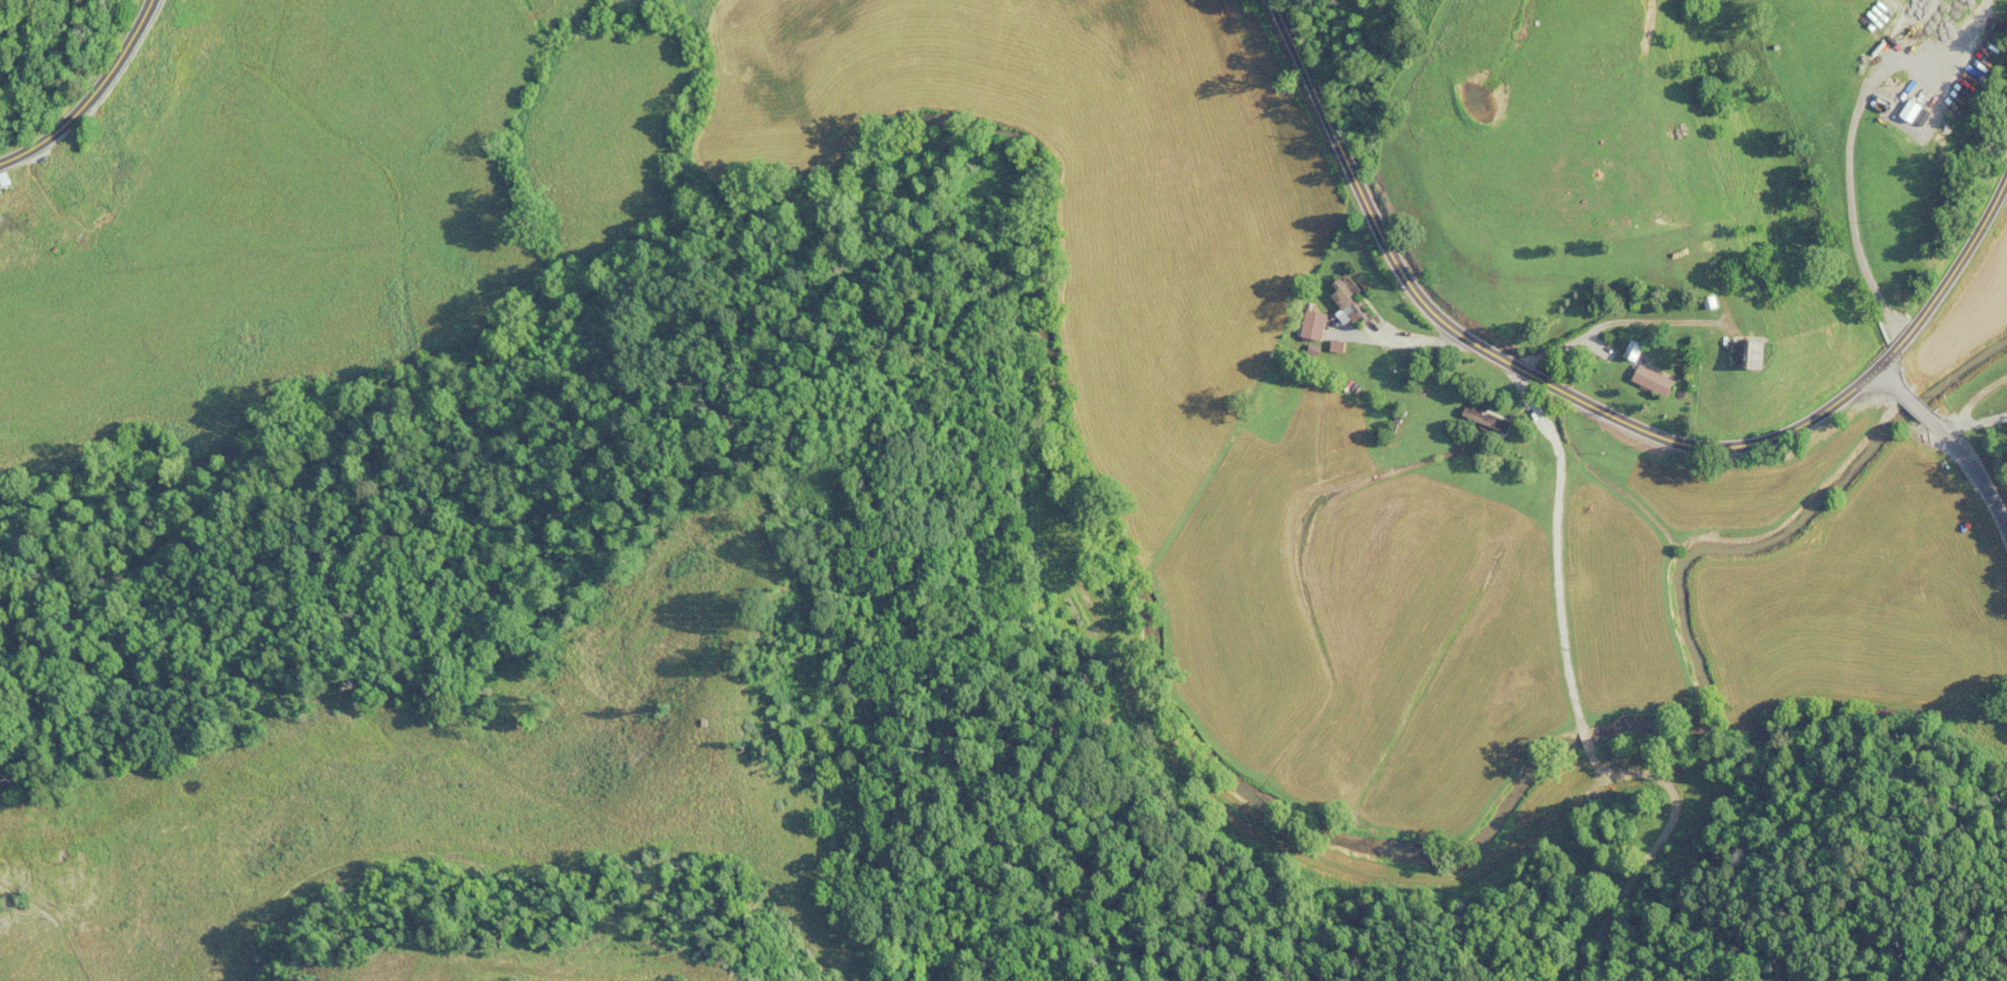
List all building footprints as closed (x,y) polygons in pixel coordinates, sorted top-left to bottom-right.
[(1888,114),(1902,123),(1914,104),(1900,96),(1888,114)] [(2,192),(16,184),(10,171),(0,177),(0,189),(2,192)] [(1352,292),(1344,275),(1333,280),(1341,298),(1352,292)] [(1722,337),(1721,367),(1748,368),(1749,338),(1722,337)] [(1656,397),(1665,379),(1630,362),(1621,379),(1656,397)]
